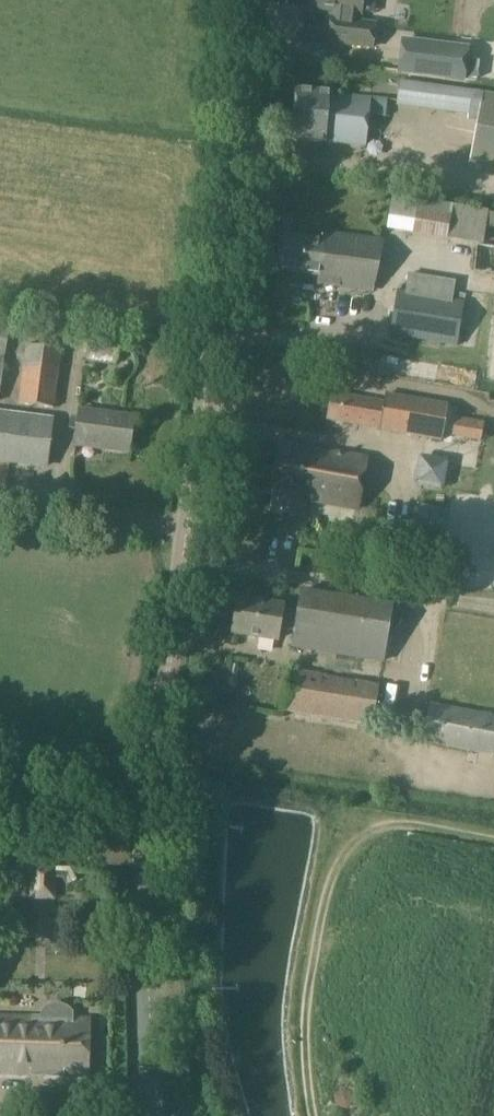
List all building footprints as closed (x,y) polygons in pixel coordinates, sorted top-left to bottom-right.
[(309,8),(338,12),(336,21),(333,21),(330,43),(374,48),(376,26),(358,24),(359,14),(362,15),(364,0),(310,0),(309,8)] [(403,40),(400,71),(464,79),(468,49),(403,40)] [(297,89),(294,139),(328,143),(367,148),(371,115),(385,117),(387,100),(297,89)] [(448,89),(445,111),(470,115),(475,93),(448,89)] [(475,93),(470,115),(470,117),(480,118),(472,164),(493,168),(493,96),(475,93)] [(393,195),(387,230),(447,239),(452,204),(393,195)] [(320,285),(374,292),(385,242),(327,234),(326,242),(286,237),(281,271),(321,276),(320,285)] [(478,246),(475,273),(493,275),(493,248),(478,246)] [(398,291),(391,335),(428,341),(459,346),(465,302),(453,300),(456,281),(409,273),(405,292),(398,291)] [(5,357),(10,327),(0,325),(0,356),(5,357)] [(87,361),(118,365),(121,341),(90,337),(87,361)] [(20,404),(55,409),(63,351),(28,346),(20,404)] [(330,421),(445,441),(451,407),(388,396),(387,403),(335,394),(330,421)] [(76,445),(130,451),(135,418),(81,411),(76,445)] [(48,467),(54,421),(0,414),(0,460),(48,467)] [(476,422),(473,437),(481,438),(483,424),(476,422)] [(283,443),(276,482),(303,487),(301,500),(308,501),(359,510),(369,459),(283,443)] [(414,484),(443,489),(448,461),(419,455),(414,484)] [(303,487),(276,482),(274,495),(276,495),(273,514),(304,519),(308,501),(301,500),(303,487)] [(414,529),(444,534),(449,509),(419,503),(414,529)] [(394,606),(303,591),(300,614),(297,631),(294,648),(385,662),(394,606)] [(281,629),(297,631),(300,614),(284,611),(285,607),(240,599),(234,634),(279,641),(281,629)] [(284,712),(375,726),(381,685),(290,671),(284,712)] [(458,707),(458,708),(431,703),(423,743),(493,757),(493,714),(458,707)] [(30,877),(30,900),(56,900),(57,878),(56,877),(56,868),(57,866),(57,865),(31,864),(31,865),(32,866),(31,877),(30,877)] [(74,1018),(74,1012),(68,1006),(62,1003),(54,1003),(47,1005),(41,1011),(41,1015),(32,1015),(32,1017),(0,1016),(0,1074),(88,1076),(90,1019),(74,1018)]
